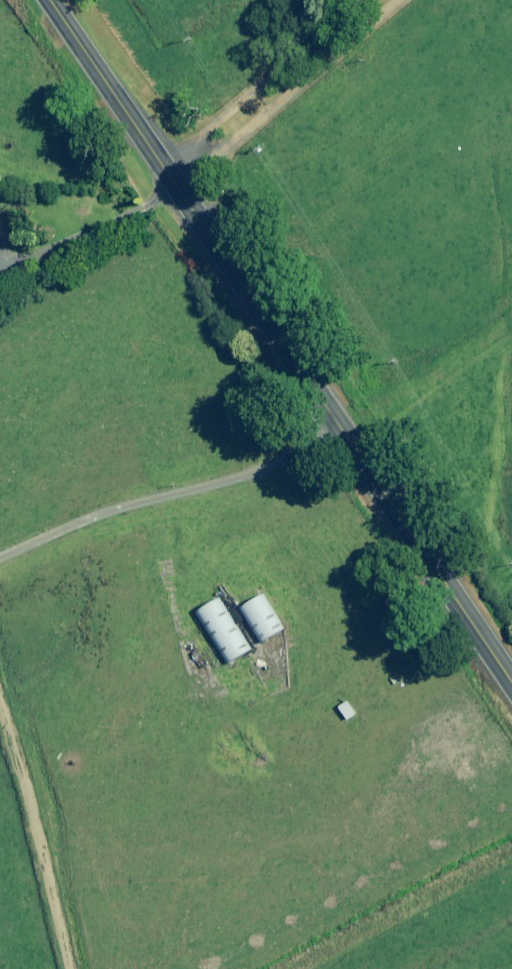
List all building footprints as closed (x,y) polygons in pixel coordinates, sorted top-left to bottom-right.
[(283,628),(263,594),(239,608),(259,642),(283,628)] [(250,649),(219,597),(194,613),(213,643),(207,647),(220,668),(250,649)]
